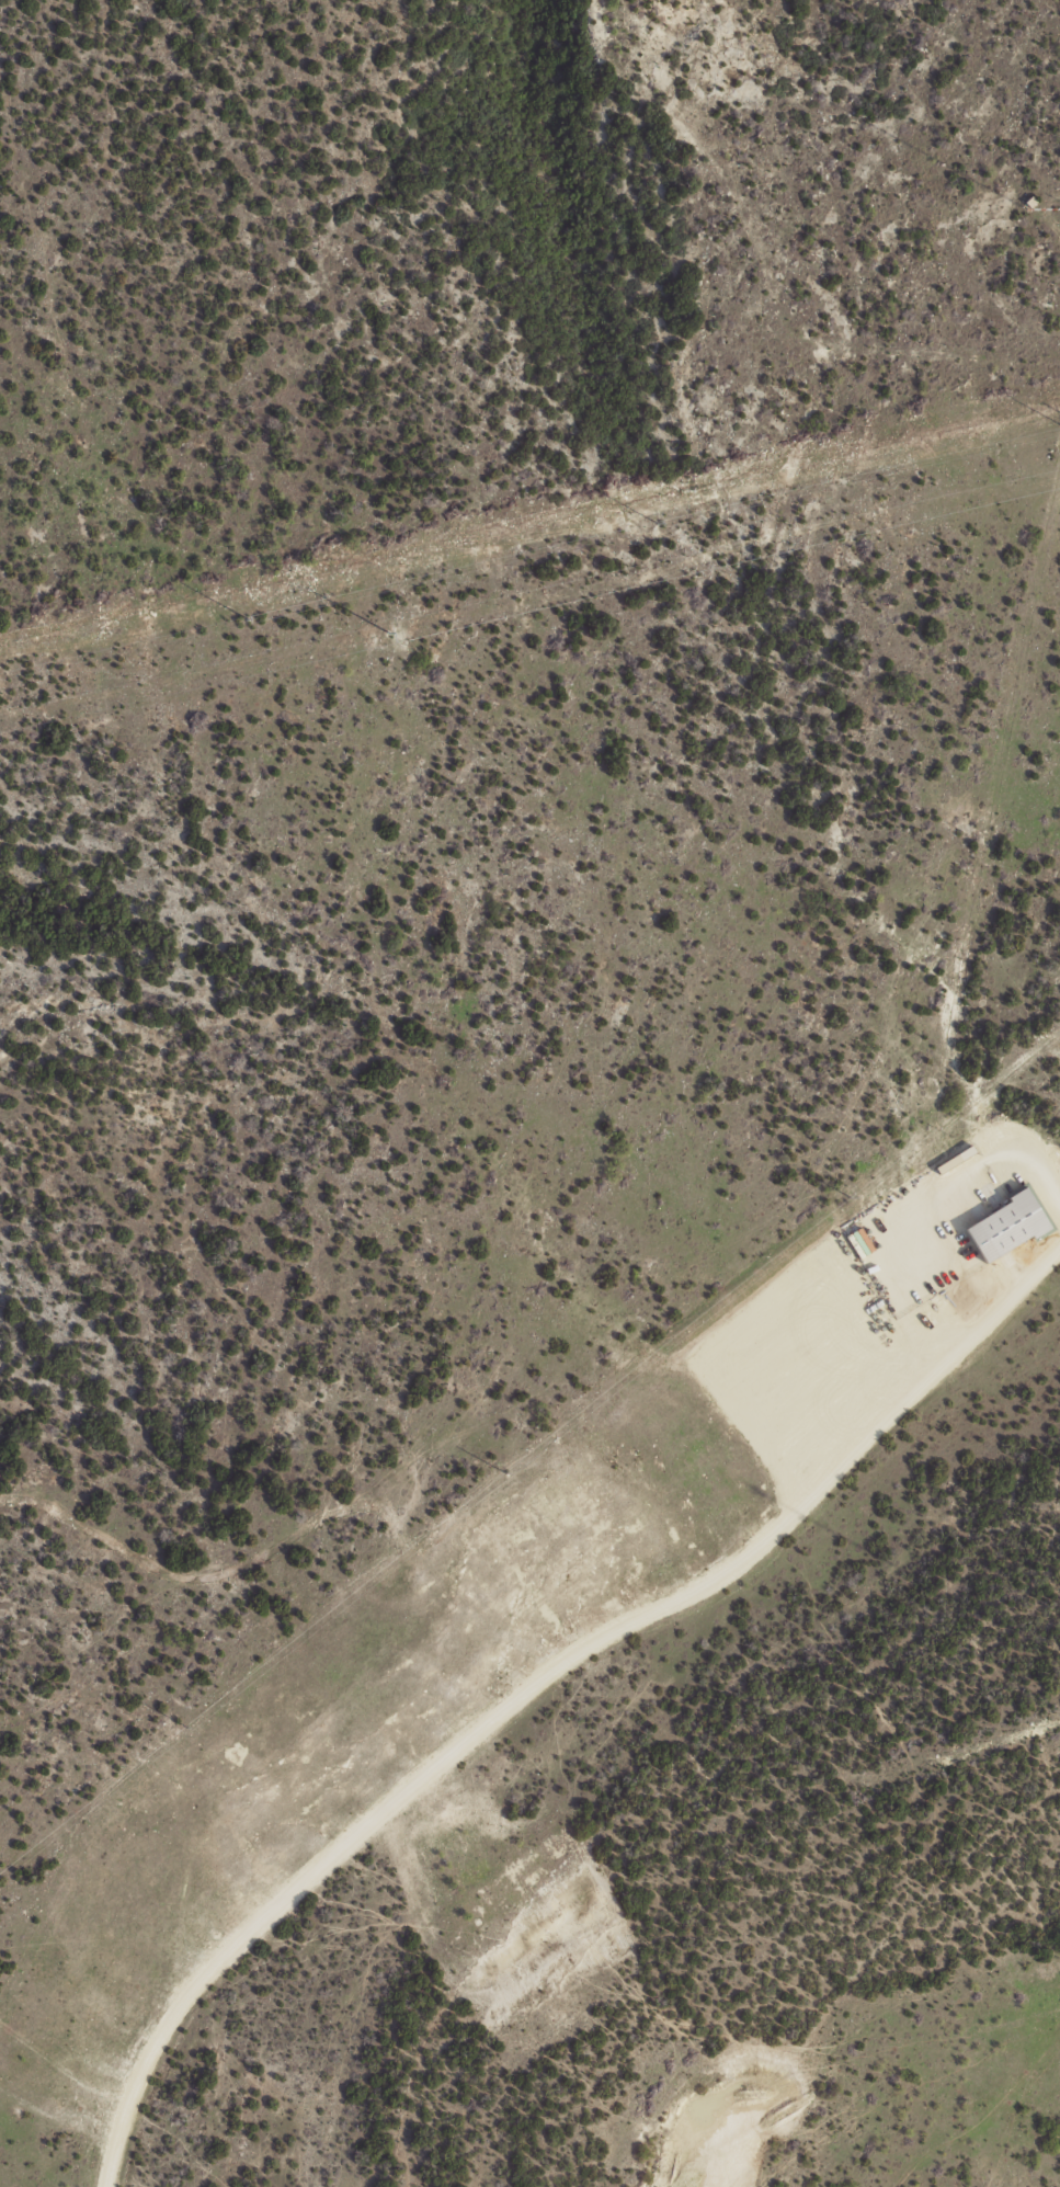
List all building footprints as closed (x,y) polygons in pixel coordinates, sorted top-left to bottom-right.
[(863,1255),(872,1249),(859,1226),(850,1232),(863,1255)]
